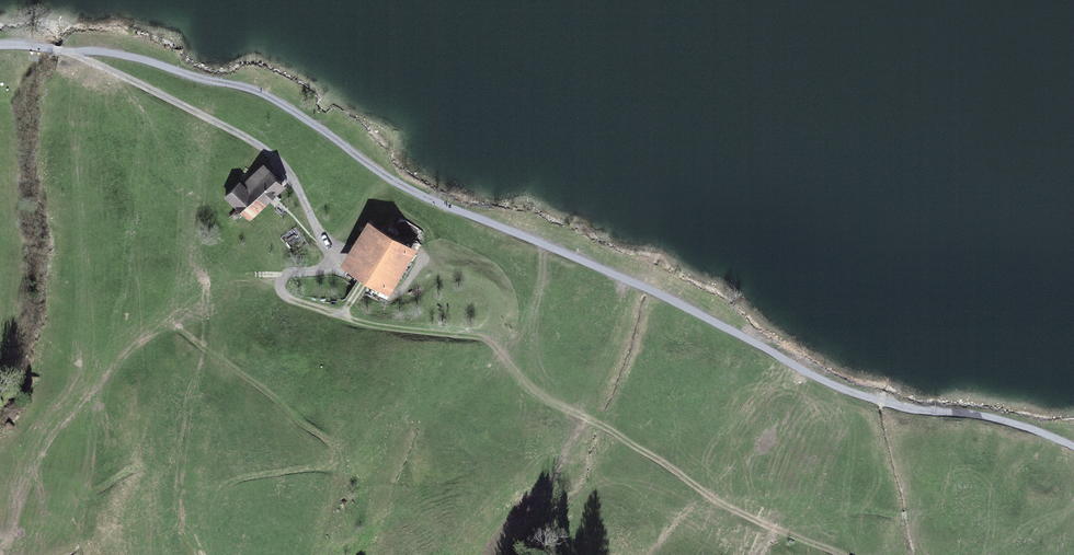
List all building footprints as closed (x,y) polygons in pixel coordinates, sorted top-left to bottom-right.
[(286,187),(263,163),(243,184),(240,181),(223,197),(250,221),(286,187)] [(417,250),(368,221),(340,266),(389,296),(417,250)]
